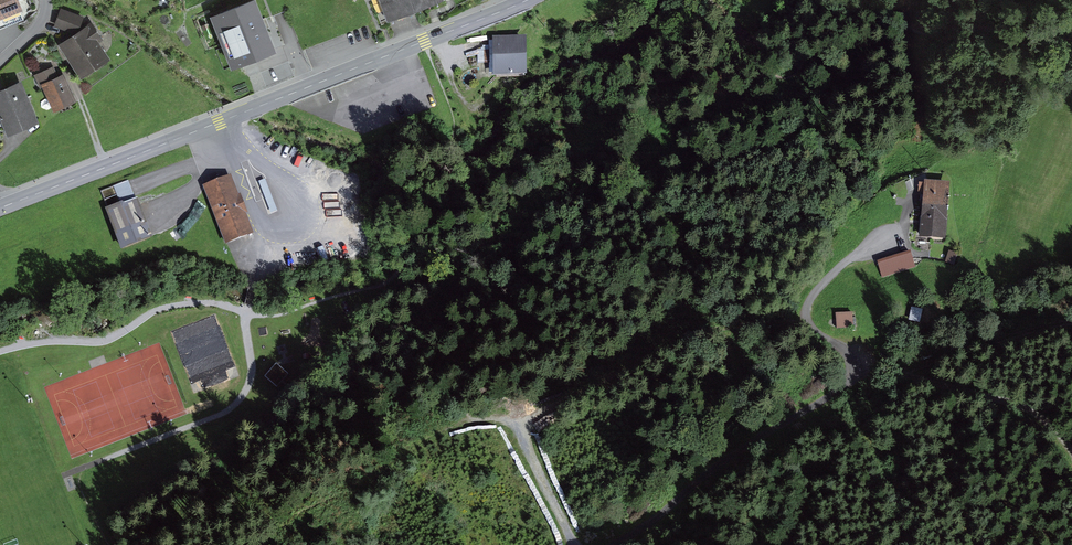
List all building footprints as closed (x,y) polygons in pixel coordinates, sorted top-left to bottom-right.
[(30,5),(27,0),(0,0),(0,17),(30,5)] [(210,15),(231,67),(275,50),(255,0),(248,0),(210,15)] [(394,16),(439,0),(388,0),(394,16)] [(91,10),(66,3),(61,23),(85,29),(91,10)] [(97,23),(68,40),(89,74),(117,57),(97,23)] [(528,32),(500,34),(503,76),(531,74),(528,32)] [(65,60),(42,70),(59,108),(82,98),(65,60)] [(0,89),(0,99),(15,133),(46,119),(27,77),(0,89)] [(234,172),(206,183),(228,240),(256,229),(234,172)] [(960,182),(932,177),(922,236),(949,241),(960,182)] [(140,194),(108,206),(119,235),(151,223),(140,194)] [(915,248),(865,262),(868,276),(919,262),(915,248)] [(854,310),(837,311),(838,326),(854,325),(854,310)]
